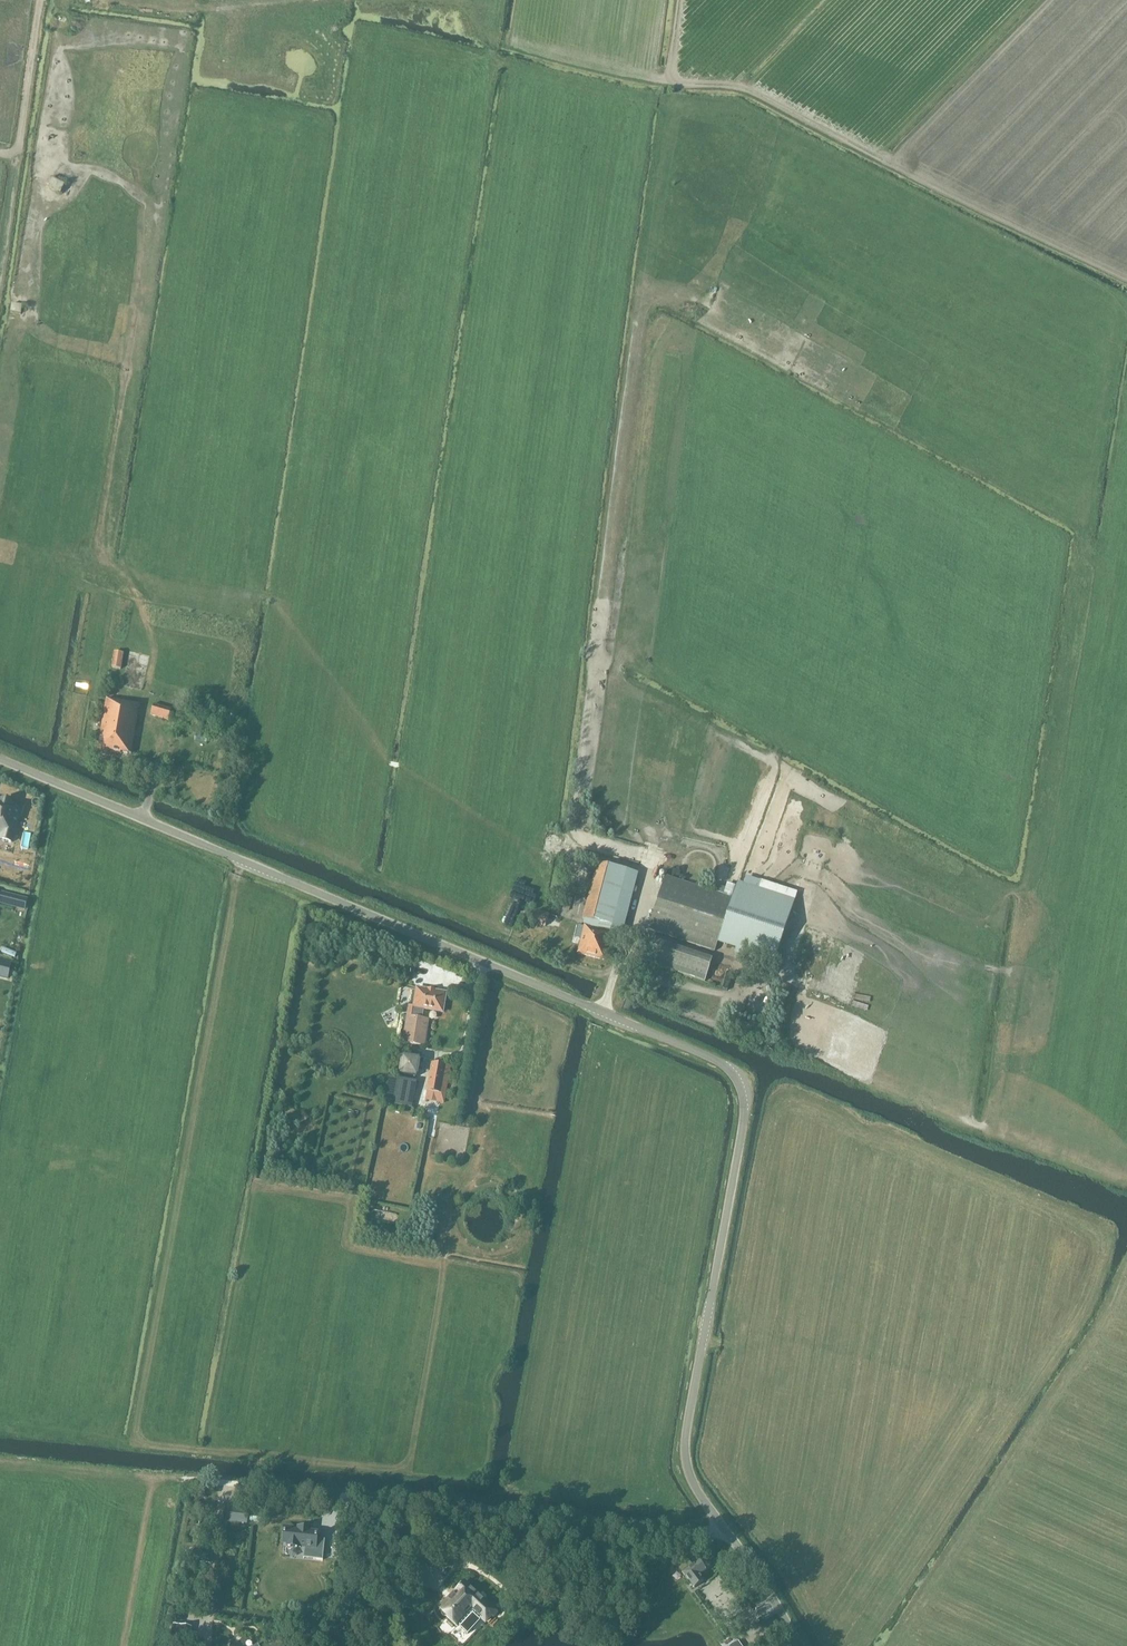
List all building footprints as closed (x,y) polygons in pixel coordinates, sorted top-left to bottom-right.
[(10,304),(9,312),(22,314),(23,306),(10,304)] [(112,668),(122,670),(124,654),(114,652),(112,668)] [(169,722),(169,721),(175,723),(181,703),(175,701),(175,700),(157,695),(151,716),(169,722)] [(140,705),(139,705),(107,700),(98,750),(122,754),(122,753),(131,755),(140,705)] [(11,804),(2,801),(1,803),(0,802),(0,835),(2,835),(1,840),(12,843),(21,808),(11,805),(11,804)] [(582,918),(587,920),(585,926),(578,954),(605,961),(611,933),(622,937),(639,874),(597,863),(582,918)] [(733,899),(665,877),(648,930),(715,952),(718,944),(737,950),(735,955),(773,967),(795,901),(738,882),(733,899)] [(17,897),(1,893),(0,896),(0,902),(15,906),(17,897)] [(532,923),(546,928),(550,916),(537,910),(532,923)] [(706,982),(712,962),(645,940),(638,960),(706,982)] [(8,979),(12,965),(0,962),(0,977),(8,979)] [(409,1017),(422,1019),(423,1010),(442,1013),(445,994),(435,992),(434,992),(428,991),(427,990),(427,991),(417,989),(414,1007),(409,1006),(408,1012),(410,1013),(409,1017)] [(409,1017),(407,1016),(407,1017),(408,1017),(403,1043),(423,1046),(428,1020),(422,1019),(409,1017)] [(402,1057),(399,1075),(417,1078),(420,1060),(402,1057)] [(451,1067),(432,1063),(425,1101),(444,1104),(451,1067)] [(417,1083),(394,1078),(388,1077),(384,1102),(413,1108),(417,1083)] [(230,1508),(228,1522),(246,1524),(247,1521),(248,1513),(248,1511),(230,1508)] [(301,1546),(304,1547),(308,1547),(307,1556),(316,1557),(316,1560),(323,1561),(325,1540),(316,1539),(316,1538),(317,1538),(317,1536),(316,1536),(317,1533),(309,1533),(309,1530),(297,1529),(285,1528),(284,1533),(283,1535),(284,1535),(283,1543),(288,1543),(288,1546),(300,1547),(301,1546)] [(201,1529),(200,1539),(209,1539),(210,1529),(201,1529)] [(191,1562),(210,1564),(211,1551),(193,1549),(191,1562)] [(673,1561),(677,1567),(687,1560),(683,1554),(673,1561)] [(699,1577),(707,1571),(700,1562),(683,1574),(694,1589),(704,1583),(699,1577)] [(555,1579),(566,1591),(577,1581),(566,1569),(555,1579)] [(446,1616),(462,1632),(467,1637),(482,1621),(485,1624),(491,1617),(493,1618),(497,1614),(465,1583),(459,1588),(459,1589),(439,1610),(441,1611),(441,1614),(443,1616),(446,1616)] [(188,1618),(189,1614),(168,1610),(167,1617),(170,1617),(169,1622),(189,1625),(190,1619),(188,1618)]
